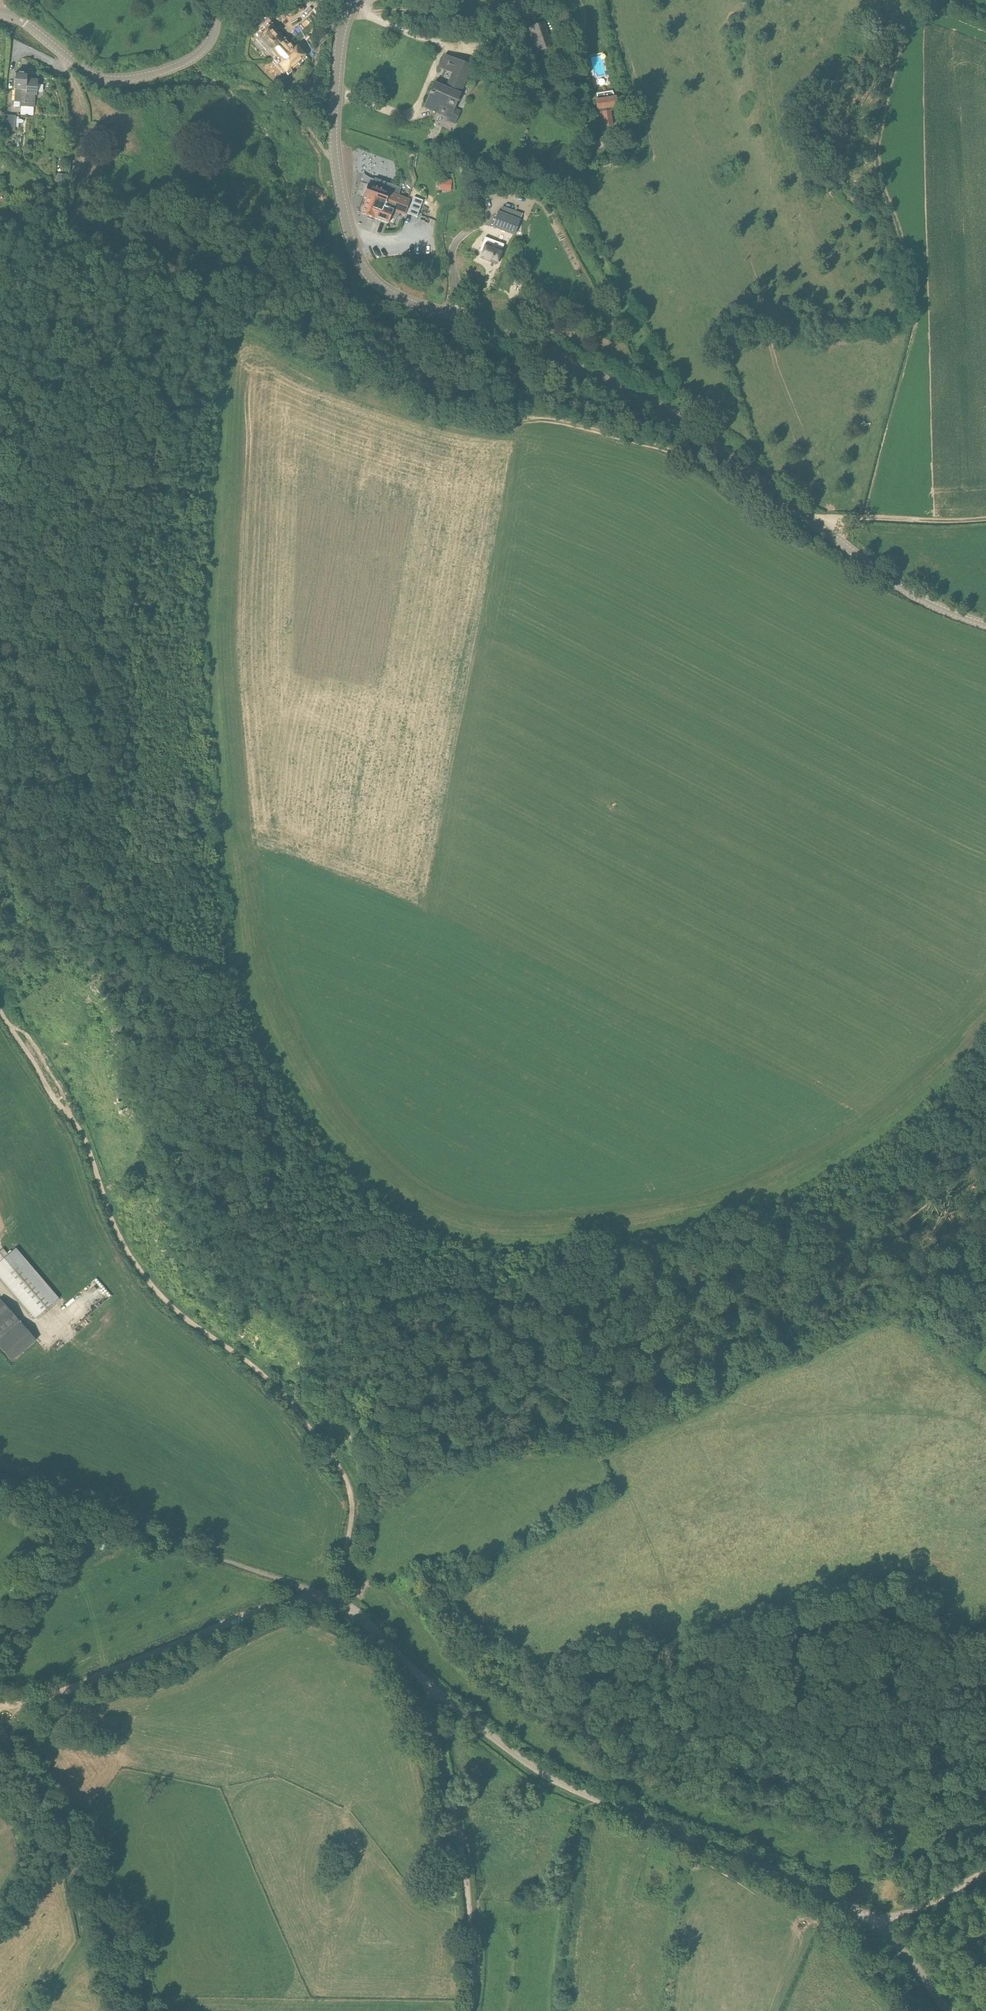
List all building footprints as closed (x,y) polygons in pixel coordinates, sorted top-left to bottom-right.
[(275,57),(275,58),(290,44),(289,44),(266,17),(256,26),(263,34),(256,40),(273,59),(275,57)] [(552,47),(543,22),(525,29),(528,35),(531,34),(538,52),(552,47)] [(286,71),(304,56),(304,55),(297,47),(296,47),(297,47),(296,48),(291,43),(289,44),(290,44),(275,58),(286,71)] [(433,83),(424,107),(433,111),(434,108),(442,111),(441,112),(443,113),(444,111),(452,115),(461,94),(458,93),(470,65),(445,55),(439,68),(453,74),(447,88),(433,83)] [(38,80),(27,80),(27,74),(22,73),(21,72),(18,72),(17,73),(15,73),(14,90),(15,90),(14,105),(34,107),(35,95),(37,95),(38,80)] [(300,91),(306,96),(315,84),(309,79),(300,91)] [(618,110),(616,97),(596,100),(597,110),(601,109),(604,126),(613,125),(610,111),(618,110)] [(14,115),(5,115),(3,130),(13,131),(14,115)] [(111,136),(111,129),(111,127),(98,126),(98,135),(111,136)] [(69,179),(69,176),(57,174),(56,185),(69,190),(69,185),(69,179)] [(452,180),(440,179),(439,191),(451,192),(452,180)] [(75,183),(76,195),(76,197),(84,196),(83,186),(83,183),(75,183)] [(405,215),(406,210),(410,200),(398,196),(400,190),(390,186),(388,192),(368,185),(363,197),(366,199),(361,214),(368,216),(367,218),(372,220),(372,218),(388,224),(393,211),(405,215)] [(414,197),(407,214),(417,218),(423,201),(414,197)] [(502,206),(500,212),(498,212),(492,227),(515,236),(520,220),(516,219),(519,212),(502,206)] [(12,213),(10,212),(6,208),(0,216),(0,224),(4,228),(15,216),(12,213)] [(485,237),(480,250),(483,251),(480,258),(497,264),(504,245),(485,237)] [(55,1302),(58,1298),(15,1248),(7,1255),(2,1249),(0,1251),(0,1277),(35,1318),(55,1302)] [(10,1361),(36,1339),(0,1299),(0,1349),(10,1361)]
